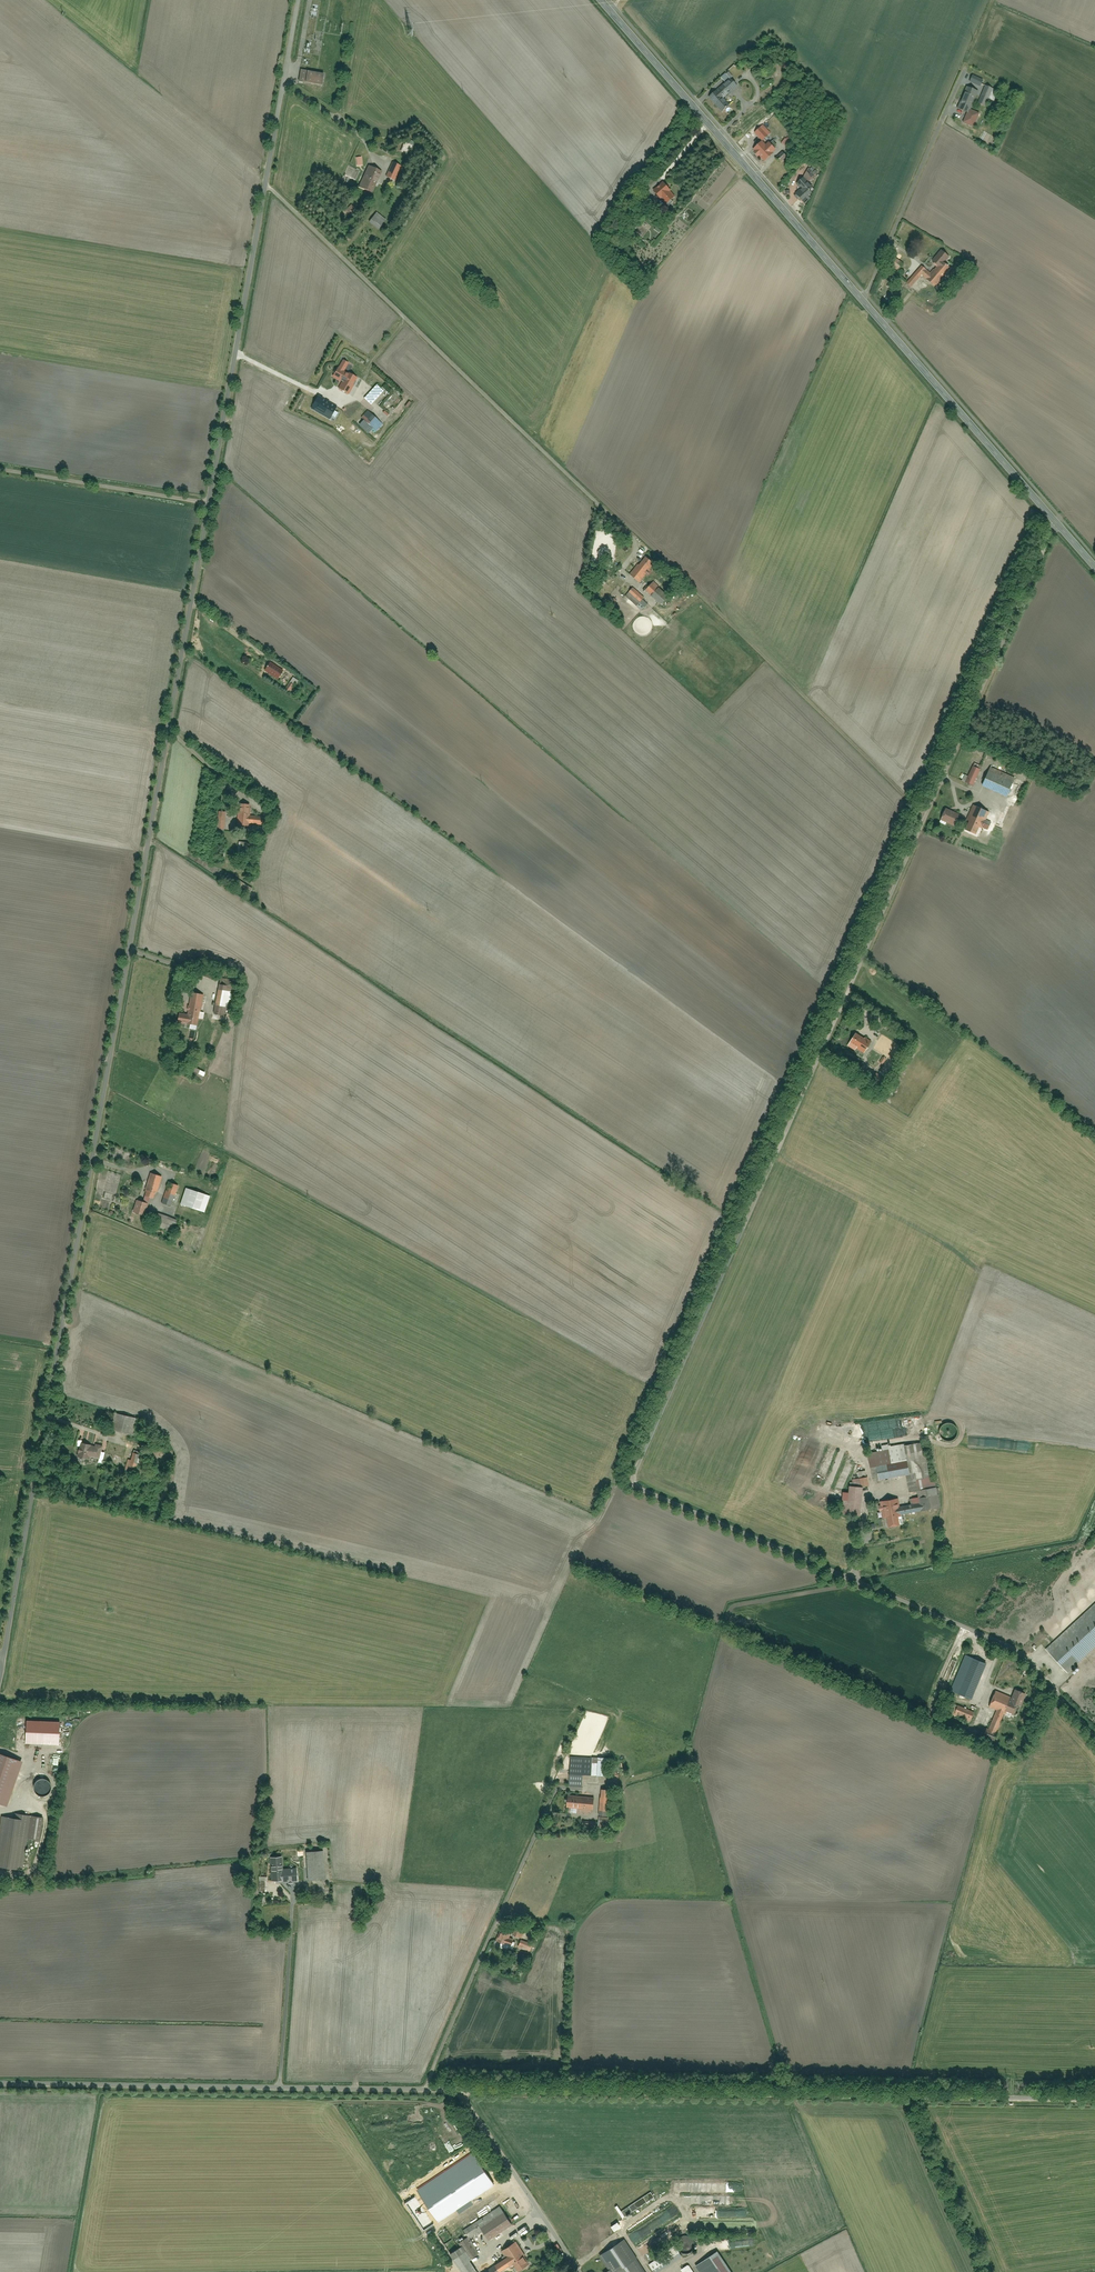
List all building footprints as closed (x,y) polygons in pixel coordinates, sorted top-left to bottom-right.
[(304,70),(302,83),(326,88),(329,74),(304,70)] [(725,73),(720,78),(725,83),(730,78),(725,73)] [(972,78),(969,85),(980,90),(983,83),(972,78)] [(716,91),(708,99),(722,113),(730,105),(723,99),(736,87),(730,81),(718,93),(716,91)] [(986,87),(978,104),(986,107),(993,90),(986,87)] [(966,88),(958,110),(968,113),(964,124),(974,127),(979,114),(970,111),(977,93),(966,88)] [(762,125),(755,132),(763,141),(770,133),(762,125)] [(786,139),(782,143),(788,148),(792,144),(786,139)] [(754,149),(757,151),(755,153),(757,156),(759,154),(765,160),(772,154),(771,152),(775,149),(769,143),(765,146),(761,142),(754,149)] [(782,153),(776,160),(780,163),(786,157),(782,153)] [(386,178),(395,181),(401,167),(392,163),(386,178)] [(811,166),(808,169),(815,176),(818,173),(811,166)] [(359,188),(373,194),(382,172),(369,167),(359,188)] [(801,189),(795,195),(803,204),(811,196),(808,193),(813,188),(803,178),(796,184),(801,189)] [(663,184),(653,193),(660,201),(662,199),(667,205),(674,199),(669,193),(670,192),(663,184)] [(645,191),(640,203),(645,205),(650,193),(645,191)] [(351,205),(345,212),(350,216),(356,209),(351,205)] [(376,213),(368,224),(378,231),(386,221),(376,213)] [(927,280),(936,287),(950,270),(944,265),(948,259),(939,251),(931,262),(938,267),(931,275),(925,270),(920,266),(905,284),(910,288),(921,275),(928,280),(927,280)] [(894,257),(889,264),(897,269),(901,263),(894,257)] [(339,390),(349,395),(358,380),(348,374),(347,375),(343,373),(348,365),(343,363),(338,370),(333,379),(342,384),(339,390)] [(375,385),(363,400),(371,406),(383,392),(375,385)] [(319,397),(311,409),(329,420),(337,407),(319,397)] [(369,411),(361,419),(376,432),(383,424),(369,411)] [(643,559),(630,576),(639,583),(652,565),(643,559)] [(654,583),(646,591),(664,608),(671,600),(654,583)] [(640,603),(644,599),(634,589),(630,593),(640,603)] [(269,665),(264,672),(278,680),(282,673),(269,665)] [(972,767),(965,783),(973,787),(981,770),(972,767)] [(989,768),(982,787),(1006,797),(1014,778),(989,768)] [(249,827),(249,824),(262,825),(263,816),(250,815),(250,805),(238,805),(237,826),(249,827)] [(1001,825),(984,818),(987,812),(974,806),(963,830),(977,836),(980,827),(1008,839),(1020,811),(1009,806),(1001,825)] [(945,810),(940,821),(952,827),(957,815),(945,810)] [(218,813),(216,829),(224,830),(226,813),(218,813)] [(239,842),(237,852),(251,854),(252,844),(239,842)] [(229,875),(224,882),(248,897),(253,890),(229,875)] [(205,971),(202,977),(216,981),(218,975),(205,971)] [(218,986),(213,1014),(227,1016),(232,988),(218,986)] [(178,1014),(177,1024),(199,1027),(200,1020),(203,1021),(204,1013),(201,1013),(203,996),(190,994),(186,1015),(178,1014)] [(867,1017),(864,1021),(872,1026),(874,1021),(867,1017)] [(856,1036),(850,1045),(865,1054),(871,1044),(856,1036)] [(191,1066),(189,1071),(196,1075),(199,1070),(191,1066)] [(875,1075),(869,1088),(877,1092),(884,1079),(875,1075)] [(150,1175),(144,1196),(154,1199),(161,1178),(150,1175)] [(168,1184),(161,1204),(171,1207),(178,1187),(168,1184)] [(185,1188),(179,1205),(204,1214),(210,1197),(185,1188)] [(137,1202),(133,1214),(144,1218),(148,1206),(137,1202)] [(156,1213),(152,1226),(174,1233),(178,1220),(156,1213)] [(136,1419),(112,1414),(108,1430),(133,1435),(136,1419)] [(877,1467),(879,1481),(905,1477),(907,1493),(918,1491),(919,1502),(899,1505),(898,1499),(880,1502),(883,1528),(899,1525),(897,1515),(941,1509),(939,1495),(936,1496),(934,1482),(930,1483),(923,1442),(905,1444),(905,1442),(877,1447),(878,1452),(868,1453),(870,1468),(877,1467)] [(76,1455),(77,1455),(76,1459),(86,1461),(87,1457),(98,1459),(100,1447),(79,1443),(76,1455)] [(112,1462),(114,1457),(123,1459),(125,1449),(115,1447),(116,1445),(106,1443),(103,1460),(112,1462)] [(132,1454),(129,1468),(140,1470),(143,1457),(132,1454)] [(121,1470),(113,1467),(111,1475),(119,1477),(121,1470)] [(862,1490),(868,1488),(867,1479),(860,1480),(862,1490)] [(838,1516),(858,1518),(860,1489),(847,1488),(845,1502),(839,1502),(838,1516)] [(1047,1647),(1069,1670),(1094,1645),(1094,1602),(1047,1647)] [(951,1693),(971,1701),(986,1665),(966,1657),(951,1693)] [(1027,1694),(1015,1689),(1010,1701),(993,1694),(988,1707),(997,1711),(989,1730),(986,1729),(983,1737),(996,1742),(999,1734),(997,1733),(1005,1714),(1011,1716),(1012,1713),(1018,1715),(1027,1694)] [(975,1713),(971,1711),(972,1708),(966,1705),(965,1708),(960,1705),(955,1716),(971,1723),(975,1713)] [(21,1766),(22,1757),(0,1754),(0,1763),(21,1766)] [(580,1788),(581,1775),(612,1777),(613,1770),(609,1770),(609,1760),(570,1757),(569,1788),(580,1788)] [(6,1780),(16,1781),(18,1768),(0,1766),(0,1796),(3,1796),(6,1780)] [(600,1790),(598,1816),(611,1817),(613,1791),(600,1790)] [(571,1809),(571,1813),(577,1814),(578,1810),(593,1811),(595,1798),(569,1796),(568,1809),(571,1809)] [(24,1869),(31,1817),(2,1813),(0,1824),(0,1865),(24,1869)] [(599,1819),(599,1829),(611,1830),(612,1820),(599,1819)] [(305,1852),(307,1881),(325,1880),(323,1851),(305,1852)] [(273,1872),(274,1884),(299,1883),(298,1869),(282,1869),(282,1857),(269,1858),(269,1872),(273,1872)] [(259,1891),(267,1890),(267,1878),(259,1878),(259,1891)] [(516,1927),(512,1936),(519,1939),(522,1930),(516,1927)] [(506,1946),(507,1944),(512,1946),(514,1940),(509,1938),(510,1934),(501,1931),(496,1942),(506,1946)] [(656,2197),(652,2191),(620,2211),(624,2218),(656,2197)] [(469,2261),(480,2254),(469,2238),(474,2234),(476,2237),(482,2233),(488,2241),(513,2224),(501,2205),(462,2231),(467,2238),(458,2244),(460,2247),(449,2255),(461,2271),(477,2271),(469,2261)] [(678,2240),(677,2242),(677,2246),(678,2249),(680,2251),(683,2253),(686,2254),(689,2254),(692,2252),(695,2250),(696,2247),(697,2244),(696,2241),(694,2238),(692,2236),(689,2235),(686,2235),(683,2235),(680,2237),(678,2240)] [(624,2241),(600,2257),(609,2270),(607,2271),(645,2271),(624,2241)] [(494,2266),(498,2271),(502,2271),(512,2266),(516,2271),(519,2271),(530,2264),(515,2242),(501,2252),(505,2258),(494,2266)] [(699,2271),(730,2271),(717,2252),(695,2266),(699,2271)] [(690,2263),(682,2268),(685,2271),(696,2271),(690,2263)]
